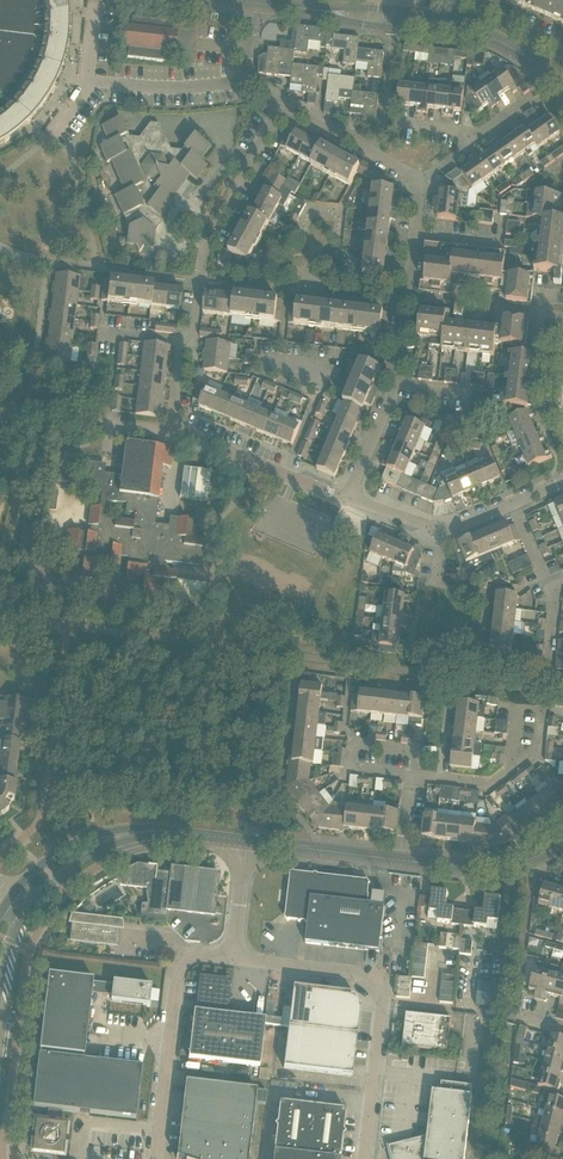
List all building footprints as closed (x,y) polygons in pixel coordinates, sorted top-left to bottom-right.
[(5,143),(8,141),(19,133),(30,122),(39,112),(46,102),(49,98),(55,87),(60,75),(61,72),(65,59),(67,47),(68,43),(69,30),(69,17),(68,13),(67,6),(68,6),(67,0),(0,0),(0,96),(11,106),(2,114),(0,116),(0,146),(5,143)] [(544,15),(551,0),(515,0),(514,1),(544,15)] [(562,23),(562,0),(551,0),(544,15),(562,23)] [(171,48),(172,41),(172,38),(170,37),(171,22),(132,18),(130,32),(127,32),(126,43),(129,43),(127,58),(167,63),(168,48),(171,48)] [(323,35),(323,30),(297,27),(294,51),(294,52),(294,53),(307,55),(309,41),(322,43),(321,48),(326,49),(327,47),(328,35),(323,35)] [(358,50),(360,39),(328,35),(327,47),(332,47),(332,50),(345,51),(343,64),(356,66),(357,64),(356,64),(358,50)] [(429,55),(430,48),(417,47),(416,54),(429,55)] [(293,65),(294,53),(294,52),(294,51),(268,48),(267,59),(260,58),(258,74),(279,77),(279,72),(291,73),(292,66),(293,66),(293,65)] [(429,55),(428,64),(441,65),(443,50),(430,48),(429,55)] [(384,53),(358,50),(356,64),(357,64),(369,65),(367,78),(381,80),(384,53)] [(454,67),(456,52),(443,50),(441,65),(454,67)] [(474,66),(475,55),(475,54),(469,53),(468,60),(467,66),(474,67),(474,66)] [(484,67),(486,55),(475,54),(475,55),(474,66),(484,67)] [(323,76),(324,69),(319,68),(293,65),(293,66),(292,66),(291,73),(290,86),(303,87),(302,94),(315,95),(318,76),(323,76)] [(507,68),(493,77),(493,78),(503,94),(509,90),(513,94),(520,89),(524,95),(529,91),(514,69),(512,68),(509,68),(507,68)] [(353,93),(355,79),(329,76),(330,70),(329,70),(324,69),(323,76),(323,80),(328,81),(325,103),(339,104),(339,100),(351,101),(352,93),(353,93)] [(422,113),(426,80),(413,78),(412,87),(410,106),(417,107),(417,113),(422,113)] [(503,94),(493,78),(482,86),(496,106),(501,103),(498,98),(503,94)] [(436,109),(438,90),(439,81),(426,80),(422,113),(428,114),(428,108),(436,109)] [(371,94),(378,95),(380,82),(372,81),(371,94)] [(461,112),(463,101),(465,86),(452,84),(451,92),(448,116),(453,117),(454,111),(461,112)] [(410,106),(412,87),(399,86),(396,110),(402,111),(403,105),(410,106)] [(496,106),(482,86),(471,93),(482,109),(488,104),(492,109),(496,106)] [(448,116),(451,92),(438,90),(436,109),(443,110),(442,116),(448,116)] [(375,123),(377,109),(379,96),(367,94),(353,93),(352,93),(351,101),(350,115),(363,116),(362,121),(375,123)] [(560,134),(549,118),(543,123),(539,118),(535,121),(549,141),(560,134)] [(199,161),(210,147),(194,135),(181,151),(168,150),(162,135),(155,135),(151,124),(150,124),(139,139),(129,137),(121,119),(102,127),(106,136),(109,143),(100,147),(107,163),(112,161),(125,192),(115,197),(128,229),(126,244),(136,245),(139,253),(144,246),(153,247),(155,232),(176,204),(170,200),(189,175),(196,181),(207,167),(199,161)] [(549,141),(535,121),(530,124),(533,129),(528,133),(527,133),(536,145),(535,145),(538,149),(549,141)] [(536,145),(527,133),(528,133),(525,129),(519,134),(515,129),(511,132),(525,152),(529,157),(533,154),(530,149),(535,145),(536,145)] [(525,152),(511,132),(506,135),(510,140),(504,144),(515,160),(525,152)] [(299,157),(309,140),(296,133),(294,137),(287,133),(280,147),(299,157)] [(311,165),(321,147),(309,140),(299,157),(312,164),(311,165)] [(515,160),(504,144),(498,148),(494,144),(490,147),(504,167),(515,160)] [(321,147),(311,165),(350,186),(360,168),(353,164),(356,159),(347,154),(346,156),(336,150),(335,154),(321,147)] [(504,167),(490,147),(485,150),(489,155),(483,159),(494,175),(504,167)] [(556,160),(552,155),(546,159),(550,165),(556,160)] [(494,175),(483,159),(477,163),(473,159),(469,162),(483,182),(494,175)] [(550,165),(546,159),(542,162),(546,168),(550,165)] [(483,182),(469,162),(464,165),(467,170),(462,174),(457,170),(446,178),(446,177),(445,178),(453,183),(469,192),(483,182)] [(374,182),(362,282),(383,284),(385,271),(391,272),(392,261),(390,261),(391,250),(387,250),(391,220),(395,221),(396,210),(398,210),(399,200),(393,199),(394,192),(385,191),(387,176),(368,165),(365,171),(362,176),(374,182)] [(534,175),(530,170),(525,174),(529,180),(534,175)] [(283,188),(286,181),(273,174),(270,180),(283,188)] [(529,180),(525,174),(520,177),(524,183),(529,180)] [(286,181),(283,188),(295,194),(298,188),(286,181)] [(507,182),(501,186),(505,191),(511,188),(507,182)] [(290,196),(281,191),(268,183),(264,190),(257,202),(275,212),(279,205),(283,208),(290,196)] [(467,208),(469,196),(469,192),(453,183),(452,194),(441,193),(440,200),(434,199),(433,205),(458,208),(458,207),(467,208)] [(505,191),(501,186),(496,190),(500,195),(505,191)] [(554,208),(555,201),(560,201),(561,196),(528,192),(526,205),(537,206),(554,208)] [(298,201),(291,213),(292,214),(299,218),(306,205),(298,201)] [(513,216),(514,206),(507,205),(508,202),(502,201),(500,213),(509,214),(509,216),(513,216)] [(257,202),(251,215),(268,224),(275,212),(257,202)] [(457,221),(458,209),(458,208),(433,205),(433,210),(438,211),(438,219),(457,221)] [(558,221),(558,216),(553,215),(554,208),(537,206),(535,219),(540,220),(540,219),(558,221)] [(493,225),(494,214),(494,212),(480,210),(479,223),(486,224),(493,225)] [(219,252),(218,264),(229,265),(234,256),(237,258),(247,263),(268,224),(251,215),(249,214),(242,227),(238,225),(233,235),(232,234),(228,241),(227,243),(231,246),(228,252),(223,250),(222,252),(219,252)] [(295,224),(299,218),(292,214),(289,220),(295,224)] [(534,271),(535,271),(556,273),(555,278),(554,285),(561,286),(562,274),(559,273),(560,262),(562,263),(562,259),(560,259),(562,238),(562,222),(558,221),(540,219),(540,220),(540,222),(541,220),(544,220),(538,271),(535,270),(535,268),(534,268),(534,271)] [(502,289),(506,254),(506,253),(425,243),(423,263),(426,263),(424,284),(429,290),(450,292),(451,283),(502,289)] [(509,277),(506,303),(528,305),(532,302),(534,280),(534,274),(511,271),(510,277),(509,277)] [(55,274),(54,289),(78,292),(80,277),(55,274)] [(153,287),(153,286),(139,284),(140,279),(118,276),(117,282),(104,280),(101,301),(150,307),(153,287)] [(164,309),(167,289),(153,287),(150,307),(164,309)] [(76,306),(78,292),(54,289),(52,303),(76,306)] [(179,310),(181,291),(167,289),(164,309),(179,310)] [(217,315),(219,295),(205,293),(203,313),(217,315)] [(234,297),(231,317),(269,321),(280,323),(281,323),(284,302),(271,300),(271,294),(261,293),(261,295),(250,293),(249,297),(234,296),(233,297),(234,297)] [(234,297),(233,297),(219,295),(217,315),(231,317),(234,297)] [(291,303),(289,324),(300,325),(362,332),(375,334),(385,335),(386,335),(389,314),(376,313),(377,307),(376,307),(366,306),(366,307),(355,306),(355,310),(325,307),(326,303),(315,301),(315,300),(305,298),(304,304),(291,303)] [(74,320),(76,306),(52,303),(50,317),(74,320)] [(462,321),(464,309),(456,308),(455,320),(462,321)] [(419,323),(417,338),(420,339),(420,338),(418,338),(418,335),(431,336),(430,347),(442,349),(442,351),(444,351),(444,350),(443,350),(443,347),(493,353),(493,356),(491,356),(493,357),(496,332),(485,331),(485,327),(482,327),(482,330),(459,328),(460,324),(457,324),(456,327),(445,326),(446,322),(446,317),(435,315),(435,312),(432,311),(432,315),(420,313),(419,323)] [(73,335),(74,320),(50,317),(49,332),(73,335)] [(527,336),(529,326),(526,322),(504,319),(503,334),(527,336)] [(176,334),(177,327),(162,325),(161,332),(176,334)] [(214,339),(215,332),(200,330),(200,337),(214,339)] [(304,337),(304,342),(313,343),(315,332),(307,331),(307,337),(304,337)] [(71,349),(73,335),(49,332),(47,346),(71,349)] [(526,347),(527,336),(503,334),(501,345),(502,345),(501,350),(529,354),(530,348),(526,347)] [(229,359),(231,344),(206,341),(205,356),(229,359)] [(166,360),(167,346),(144,343),(142,357),(166,360)] [(125,355),(127,345),(119,344),(118,355),(125,355)] [(69,363),(71,351),(71,349),(47,346),(45,360),(69,363)] [(504,404),(503,407),(525,410),(528,410),(529,399),(533,399),(533,396),(530,395),(533,373),(536,373),(536,370),(533,370),(534,359),(538,359),(538,355),(539,347),(532,347),(531,358),(510,355),(509,358),(510,358),(510,356),(513,356),(507,407),(504,407),(504,405),(504,404)] [(124,366),(125,355),(118,355),(117,365),(124,366)] [(227,373),(229,359),(205,356),(203,371),(227,373)] [(164,375),(166,360),(142,357),(140,372),(164,375)] [(358,368),(343,402),(363,411),(366,404),(371,407),(375,397),(374,397),(378,386),(374,385),(382,365),(381,365),(363,357),(362,358),(358,368)] [(162,389),(164,375),(140,372),(138,386),(162,389)] [(268,391),(271,384),(265,382),(262,389),(268,391)] [(274,394),(277,387),(271,384),(268,391),(274,394)] [(161,404),(162,389),(138,386),(137,401),(161,404)] [(212,413),(220,394),(199,386),(194,400),(200,403),(199,407),(212,413)] [(238,424),(246,405),(239,402),(242,396),(236,393),(233,400),(225,418),(238,424)] [(294,403),(297,396),(291,393),(288,400),(294,403)] [(225,418),(233,400),(220,394),(212,413),(225,418)] [(300,405),(303,398),(297,396),(294,403),(300,405)] [(121,398),(113,397),(111,412),(119,413),(121,398)] [(159,418),(161,404),(137,401),(135,415),(159,418)] [(328,404),(321,401),(318,407),(325,410),(328,404)] [(358,424),(363,411),(343,402),(343,403),(345,403),(339,416),(358,424)] [(252,429),(259,411),(246,405),(238,424),(252,429)] [(323,416),(325,410),(318,407),(316,414),(323,416)] [(526,413),(509,420),(514,432),(531,425),(529,418),(534,416),(532,410),(528,410),(525,410),(526,413)] [(265,435),(273,416),(259,411),(252,429),(265,435)] [(487,421),(487,414),(479,413),(470,412),(469,419),(487,421)] [(424,415),(420,424),(429,429),(433,419),(424,415)] [(278,440),(286,422),(273,416),(265,435),(278,440)] [(352,437),(358,424),(339,416),(334,429),(352,437)] [(455,418),(446,417),(446,428),(454,429),(455,418)] [(420,440),(425,428),(402,419),(400,424),(405,426),(402,433),(420,440)] [(486,428),(487,421),(469,419),(469,426),(486,428)] [(314,436),(319,424),(313,421),(307,434),(314,436)] [(292,446),(299,428),(286,422),(278,440),(292,446)] [(542,434),(540,429),(534,431),(531,425),(514,432),(507,435),(512,447),(519,444),(542,434)] [(485,434),(486,428),(469,426),(468,432),(485,434)] [(346,450),(352,437),(334,429),(328,443),(346,450)] [(484,441),(485,434),(468,432),(467,439),(484,441)] [(415,452),(420,440),(402,433),(399,440),(394,437),(392,442),(415,452)] [(311,443),(314,436),(307,434),(305,440),(311,443)] [(544,439),(542,434),(519,444),(524,456),(542,448),(539,442),(544,439)] [(442,449),(444,443),(438,441),(435,447),(442,449)] [(410,464),(415,452),(392,442),(390,448),(395,450),(392,457),(410,464)] [(191,566),(192,557),(201,558),(203,540),(194,539),(196,521),(169,517),(168,526),(151,524),(153,511),(157,511),(162,466),(170,467),(173,449),(125,443),(121,476),(104,474),(105,465),(87,463),(85,481),(94,482),(93,491),(101,492),(99,509),(91,508),(88,526),(90,526),(89,534),(68,532),(66,545),(60,544),(59,553),(65,554),(65,555),(76,557),(77,551),(85,552),(82,579),(91,580),(92,571),(101,572),(102,563),(110,564),(110,569),(119,570),(121,557),(129,558),(126,580),(135,581),(133,594),(156,597),(157,588),(170,590),(171,581),(175,582),(177,572),(167,571),(168,567),(164,566),(164,562),(191,566)] [(310,445),(303,443),(298,456),(304,459),(310,445)] [(341,464),(346,450),(328,443),(322,456),(341,464)] [(491,449),(494,455),(500,452),(497,446),(491,449)] [(439,456),(442,449),(435,447),(433,453),(439,456)] [(545,455),(542,448),(524,456),(529,468),(552,458),(550,453),(545,455)] [(502,458),(500,452),(494,455),(496,461),(502,458)] [(335,477),(341,464),(322,456),(317,469),(335,477)] [(405,476),(410,464),(392,457),(389,463),(384,461),(382,466),(387,469),(401,475),(405,476)] [(506,466),(502,458),(496,461),(499,468),(506,466)] [(502,485),(498,474),(493,462),(481,467),(488,484),(495,482),(497,487),(502,485)] [(434,467),(428,464),(425,471),(432,473),(434,467)] [(479,495),(466,465),(454,470),(456,474),(464,495),(471,492),(473,497),(479,495)] [(488,484),(481,467),(469,472),(479,495),(484,493),(481,487),(488,484)] [(396,488),(401,475),(387,469),(382,482),(396,488)] [(456,474),(454,470),(454,471),(453,469),(442,474),(447,487),(439,491),(434,503),(436,503),(444,502),(445,503),(452,500),(455,505),(460,503),(458,497),(464,495),(456,474)] [(426,485),(432,473),(425,471),(420,483),(426,485)] [(402,490),(408,478),(405,476),(401,475),(396,488),(402,490)] [(409,493),(414,480),(408,478),(402,490),(409,493)] [(415,495),(420,483),(414,480),(409,493),(415,495)] [(421,498),(426,485),(420,483),(415,495),(421,498)] [(427,501),(433,488),(426,485),(421,498),(427,501)] [(434,503),(439,491),(433,488),(427,501),(434,504),(434,503)] [(554,504),(559,516),(562,515),(562,500),(554,504)] [(521,541),(515,526),(508,529),(506,524),(494,529),(503,549),(521,541)] [(503,549),(494,529),(482,535),(490,554),(503,549)] [(382,559),(390,541),(383,539),(385,533),(380,531),(376,540),(367,536),(365,552),(370,554),(382,559)] [(490,554),(482,535),(470,540),(479,559),(490,554)] [(394,564),(404,541),(398,539),(396,544),(390,541),(382,559),(394,564)] [(479,559),(470,540),(458,545),(462,555),(457,557),(461,567),(463,572),(469,569),(466,561),(471,558),(475,567),(481,564),(479,559)] [(416,572),(421,561),(411,557),(414,551),(407,548),(409,543),(404,541),(394,564),(393,565),(393,573),(403,574),(404,573),(414,578),(416,572)] [(532,567),(527,557),(509,566),(513,575),(532,567)] [(516,610),(518,597),(513,596),(514,589),(498,587),(495,608),(516,610)] [(410,604),(411,598),(386,595),(384,608),(403,610),(404,603),(410,604)] [(402,617),(403,610),(384,608),(383,621),(407,624),(408,618),(402,617)] [(524,611),(516,610),(495,608),(494,620),(521,624),(522,612),(524,612),(524,611)] [(400,636),(401,628),(407,629),(407,624),(383,621),(377,620),(377,626),(382,626),(381,633),(400,636)] [(523,624),(521,624),(494,620),(492,633),(513,636),(521,637),(523,624)] [(399,643),(400,636),(381,633),(380,646),(404,649),(405,644),(399,643)] [(512,649),(513,636),(492,633),(491,646),(512,649)] [(510,662),(512,649),(491,646),(489,659),(501,661),(510,662)] [(322,694),(323,688),(301,685),(300,698),(321,701),(321,702),(328,702),(329,695),(322,694)] [(371,715),(374,693),(360,692),(360,697),(353,696),(351,712),(371,715)] [(384,716),(386,695),(374,693),(371,715),(384,716)] [(409,719),(412,698),(411,698),(412,695),(404,694),(403,697),(399,697),(397,718),(409,719)] [(397,718),(399,697),(386,695),(384,716),(397,718)] [(459,696),(457,717),(478,719),(480,706),(475,705),(476,698),(459,696)] [(28,701),(4,698),(4,703),(0,703),(0,712),(27,715),(28,701)] [(319,714),(321,702),(321,701),(300,698),(298,711),(319,714)] [(422,727),(425,700),(412,698),(409,719),(409,726),(422,727)] [(318,726),(319,714),(298,711),(297,724),(318,726)] [(27,715),(0,712),(0,721),(1,721),(1,727),(25,730),(27,715)] [(477,732),(478,719),(457,717),(455,729),(477,732)] [(507,736),(509,723),(496,721),(495,734),(500,735),(507,736)] [(317,739),(318,726),(297,724),(295,737),(317,739)] [(25,730),(1,727),(0,733),(0,741),(2,741),(20,743),(20,744),(23,744),(25,730)] [(475,745),(477,732),(455,729),(454,742),(475,745)] [(315,752),(317,739),(295,737),(294,749),(315,752)] [(18,758),(20,744),(20,743),(2,741),(0,755),(18,758)] [(482,746),(475,745),(454,742),(452,755),(473,758),(480,759),(482,746)] [(313,765),(315,752),(294,749),(292,762),(311,764),(311,765),(313,765)] [(18,758),(0,755),(0,756),(0,770),(17,772),(18,758)] [(472,771),(473,759),(473,758),(452,755),(451,768),(472,771)] [(309,782),(311,765),(311,764),(292,762),(290,762),(286,788),(309,782)] [(17,772),(0,770),(0,784),(15,786),(17,772)] [(529,775),(524,770),(520,773),(524,779),(529,775)] [(524,779),(520,773),(516,776),(520,782),(524,779)] [(403,783),(389,781),(389,788),(402,790),(403,783)] [(319,795),(309,782),(286,788),(303,808),(319,795)] [(552,792),(551,792),(562,806),(562,807),(562,783),(552,792)] [(15,786),(0,784),(0,818),(9,811),(5,805),(7,801),(14,801),(16,786),(15,786)] [(509,792),(504,786),(500,789),(504,795),(509,792)] [(504,795),(500,789),(496,793),(500,798),(504,795)] [(562,806),(551,792),(552,792),(550,789),(539,798),(553,814),(562,806)] [(553,814),(539,798),(535,792),(525,800),(529,806),(542,822),(553,814)] [(319,828),(329,808),(319,795),(303,808),(319,828)] [(386,812),(383,833),(396,835),(400,807),(399,806),(387,805),(386,812)] [(529,806),(519,814),(532,830),(542,822),(529,806)] [(345,829),(348,808),(347,808),(347,810),(330,809),(329,808),(319,828),(345,832),(345,829)] [(358,830),(360,809),(348,808),(345,829),(358,830)] [(373,811),(360,809),(358,830),(370,832),(373,811)] [(383,833),(386,812),(373,811),(370,832),(383,833)] [(519,834),(518,834),(522,838),(532,830),(519,814),(509,821),(519,834)] [(434,839),(437,818),(424,817),(421,838),(434,839)] [(498,850),(518,834),(519,834),(509,821),(506,817),(492,828),(491,828),(498,850)] [(447,841),(450,820),(437,818),(434,839),(447,841)] [(460,842),(463,821),(450,820),(447,841),(460,842)] [(473,844),(475,826),(476,823),(463,821),(460,842),(472,844),(473,844)] [(498,850),(491,828),(475,826),(473,844),(472,844),(472,847),(498,850)] [(125,875),(124,886),(148,889),(148,891),(150,905),(148,921),(166,923),(168,910),(171,910),(174,910),(178,910),(181,910),(184,911),(188,913),(213,916),(216,890),(217,888),(218,887),(218,885),(218,883),(218,882),(218,880),(218,874),(195,871),(194,873),(192,871),(190,870),(188,869),(185,869),(182,869),(180,870),(177,871),(177,869),(172,869),(171,875),(157,873),(157,867),(147,866),(125,875)] [(306,944),(379,952),(386,895),(372,894),(371,906),(368,905),(369,896),(367,896),(368,887),(370,885),(367,881),(365,883),(296,874),(294,872),(289,875),(291,878),(287,915),(284,917),(288,922),(290,920),(299,921),(298,923),(308,924),(306,944)] [(116,879),(116,880),(120,886),(124,886),(125,875),(124,876),(120,878),(116,879)] [(557,890),(558,886),(552,884),(551,888),(544,886),(539,906),(551,910),(557,890)] [(557,890),(551,910),(562,913),(562,891),(557,890)] [(420,897),(418,908),(426,909),(426,911),(430,911),(430,912),(429,912),(428,919),(438,921),(437,922),(451,924),(451,925),(461,927),(463,912),(454,911),(454,909),(446,908),(448,893),(441,892),(440,891),(434,891),(432,891),(431,898),(420,897)] [(488,922),(498,923),(501,899),(499,899),(493,897),(492,898),(485,897),(483,913),(475,912),(475,913),(463,912),(461,927),(474,928),(474,927),(488,928),(488,922)] [(121,921),(121,918),(74,913),(73,915),(71,915),(71,916),(76,917),(75,923),(72,922),(71,939),(70,941),(118,947),(118,945),(119,945),(121,928),(117,928),(118,922),(123,922),(123,921),(121,921)] [(460,951),(461,941),(462,937),(440,934),(439,948),(460,951)] [(470,956),(472,942),(461,941),(460,951),(459,955),(470,956)] [(410,978),(424,980),(428,945),(414,943),(410,978)] [(526,964),(524,984),(530,986),(529,991),(536,993),(534,999),(540,1001),(548,974),(547,974),(548,967),(537,964),(536,967),(526,964)] [(163,976),(163,966),(147,966),(146,976),(163,976)] [(555,998),(562,970),(548,967),(547,974),(548,974),(540,1001),(547,1002),(548,996),(555,998)] [(562,970),(555,998),(561,999),(559,1006),(562,1007),(562,971),(562,970)] [(136,1120),(142,1067),(83,1060),(83,1056),(84,1056),(92,994),(112,996),(111,1001),(123,1002),(123,1003),(143,1006),(143,1005),(149,1006),(151,990),(152,990),(151,990),(152,987),(113,982),(113,985),(93,983),(94,980),(49,974),(48,977),(47,977),(47,978),(48,978),(40,1051),(40,1055),(39,1055),(36,1079),(36,1084),(33,1107),(48,1109),(46,1124),(36,1123),(32,1154),(63,1158),(67,1126),(57,1125),(59,1110),(136,1120)] [(194,1012),(189,1059),(260,1068),(265,1025),(265,1020),(227,1016),(231,980),(200,976),(196,1012),(194,1012)] [(453,1005),(455,977),(443,976),(440,1003),(453,1005)] [(410,999),(411,979),(398,978),(397,998),(410,999)] [(479,983),(476,1007),(495,1009),(498,985),(479,983)] [(265,1020),(265,1025),(288,1028),(284,1068),(340,1075),(352,1077),(352,1076),(345,1075),(347,1064),(353,1065),(355,1053),(356,1048),(357,1036),(360,1008),(359,1007),(359,1004),(357,1001),(356,999),(353,997),(350,996),(347,996),(347,994),(341,994),(341,995),(333,995),(334,993),(322,991),(317,991),(305,989),(294,988),(293,988),(291,1009),(283,1008),(282,1020),(266,1018),(265,1020)] [(451,1020),(406,1015),(403,1047),(448,1052),(451,1020)] [(523,1043),(527,1028),(520,1027),(516,1041),(523,1043)] [(552,1037),(549,1050),(562,1054),(562,1040),(552,1037)] [(549,1050),(541,1048),(538,1060),(562,1067),(562,1054),(549,1050)] [(538,1060),(533,1070),(533,1072),(562,1080),(562,1067),(538,1060)] [(533,1072),(530,1079),(540,1081),(539,1087),(541,1088),(559,1093),(560,1086),(562,1087),(562,1080),(533,1072)] [(524,1091),(526,1084),(511,1080),(510,1087),(524,1091)] [(255,1104),(265,1105),(266,1093),(197,1084),(186,1083),(177,1158),(180,1158),(249,1158),(255,1104)] [(472,1097),(471,1097),(472,1087),(442,1084),(441,1093),(433,1092),(427,1138),(389,1147),(392,1158),(465,1158),(472,1097)] [(539,1095),(541,1088),(539,1087),(526,1084),(524,1091),(539,1095)] [(542,1096),(541,1102),(539,1110),(546,1112),(562,1116),(562,1102),(542,1096)] [(346,1111),(280,1103),(274,1150),(276,1150),(276,1153),(274,1152),(273,1158),(338,1158),(338,1157),(340,1158),(346,1111)] [(512,1116),(513,1107),(506,1107),(505,1115),(512,1116)] [(562,1121),(562,1116),(546,1112),(544,1119),(537,1117),(535,1123),(562,1130),(562,1124),(562,1121)] [(511,1125),(512,1116),(505,1115),(504,1124),(511,1125)] [(535,1123),(533,1129),(541,1131),(539,1138),(557,1143),(559,1135),(562,1136),(562,1130),(535,1123)] [(555,1150),(557,1143),(539,1138),(537,1145),(529,1143),(528,1149),(559,1158),(561,1152),(555,1150)]
